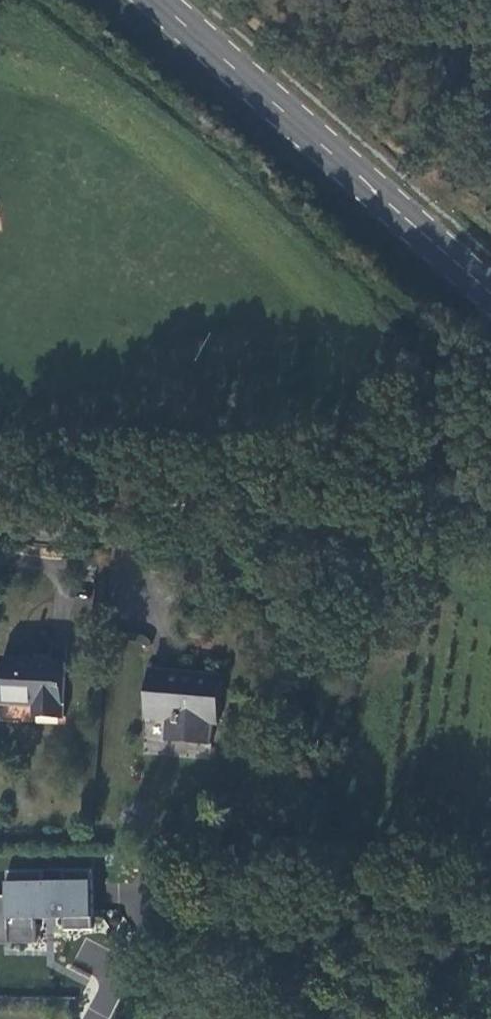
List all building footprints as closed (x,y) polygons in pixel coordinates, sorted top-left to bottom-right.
[(0,658),(0,701),(32,702),(31,713),(58,715),(61,661),(0,658)] [(185,671),(144,667),(139,717),(158,720),(157,739),(202,743),(205,726),(211,726),(214,682),(185,679),(185,671)] [(0,894),(0,941),(32,940),(31,915),(59,915),(59,929),(86,928),(85,870),(58,871),(58,881),(40,881),(39,870),(3,870),(3,894),(0,894)] [(97,992),(89,1010),(106,1018),(114,1000),(97,992)]
